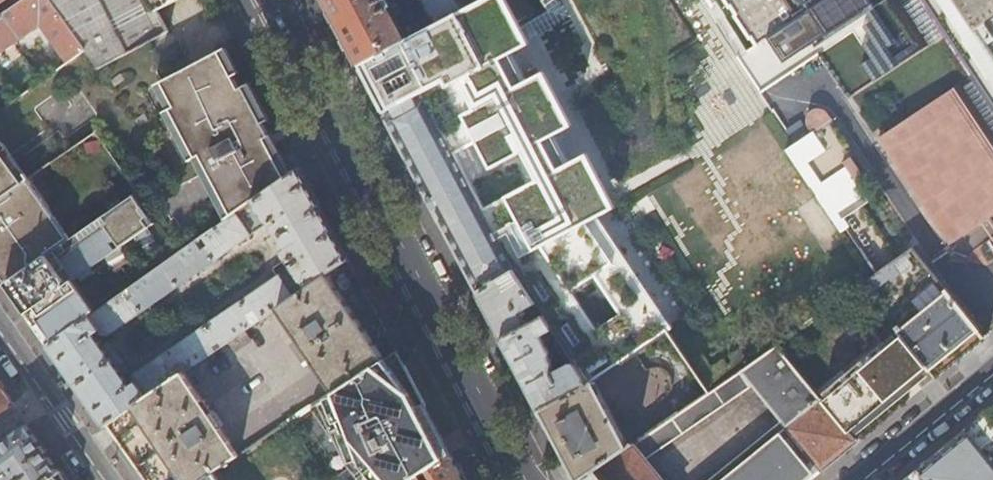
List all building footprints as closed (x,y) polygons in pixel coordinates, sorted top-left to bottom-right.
[(53,0),(23,0),(0,16),(0,53),(43,23),(69,60),(87,47),(53,0)] [(87,47),(100,66),(162,34),(151,13),(175,0),(151,0),(155,6),(148,10),(143,0),(53,0),(87,47)] [(360,64),(407,40),(395,16),(403,11),(397,0),(326,0),(360,64)] [(439,24),(461,12),(453,0),(423,0),(439,24)] [(755,46),(739,56),(763,91),(822,53),(851,96),(932,42),(911,11),(925,2),(975,77),(968,83),(965,79),(879,138),(950,244),(992,215),(992,0),(906,0),(904,1),(904,0),(724,0),(755,46)] [(360,64),(387,116),(425,97),(516,270),(546,316),(590,382),(671,329),(571,175),(481,3),(461,12),(439,24),(407,40),(360,64)] [(229,47),(221,52),(235,76),(242,72),(229,47)] [(232,217),(288,177),(267,139),(273,136),(266,124),(246,87),(242,89),(235,76),(221,52),(162,83),(176,108),(171,111),(197,159),(200,157),(232,217)] [(156,87),(169,112),(171,111),(176,108),(162,83),(156,87)] [(246,87),(266,124),(274,119),(254,83),(246,87)] [(516,270),(425,97),(387,116),(479,292),(516,270)] [(850,226),(880,272),(900,258),(866,206),(871,202),(857,181),(862,178),(849,160),(856,155),(828,113),(826,110),(822,109),(817,109),(813,111),(809,113),(807,117),(807,121),(808,126),(813,132),(795,144),(788,149),(842,231),(850,226)] [(191,163),(195,160),(197,159),(171,111),(169,112),(165,114),(191,163)] [(29,178),(0,135),(0,145),(25,181),(29,178)] [(288,177),(293,174),(273,136),(267,139),(288,177)] [(25,181),(0,145),(0,198),(25,181)] [(195,160),(227,220),(232,217),(200,157),(197,159),(195,160)] [(184,371),(232,339),(245,329),(279,306),(350,258),(302,168),(293,174),(288,177),(232,217),(227,220),(182,251),(89,316),(49,344),(105,425),(184,371)] [(29,178),(25,181),(0,198),(0,275),(6,283),(71,238),(29,178)] [(150,227),(156,223),(134,194),(71,238),(6,283),(49,344),(89,316),(62,275),(69,270),(75,279),(112,253),(122,246),(140,234),(150,227)] [(152,232),(150,227),(140,234),(143,238),(152,232)] [(125,251),(122,246),(112,253),(115,258),(125,251)] [(956,360),(984,337),(949,292),(914,248),(900,258),(880,272),(877,274),(862,284),(901,335),(926,367),(934,377),(956,360)] [(398,349),(350,258),(279,306),(336,390),(344,385),(398,349)] [(503,337),(546,316),(516,270),(479,292),(503,337)] [(540,409),(590,382),(546,316),(503,337),(540,409)] [(252,339),(245,329),(232,339),(238,349),(252,339)] [(848,432),(926,367),(901,335),(822,399),(848,432)] [(856,442),(848,432),(822,399),(778,343),(710,390),(629,446),(597,468),(606,479),(665,479),(648,459),(753,387),(781,421),(708,479),(809,479),(856,442)] [(398,349),(344,385),(336,390),(312,406),(362,479),(412,479),(420,474),(428,469),(453,453),(398,349)] [(105,425),(144,479),(200,479),(215,470),(239,454),(184,371),(105,425)] [(629,446),(596,382),(591,384),(590,382),(540,409),(578,479),(580,479),(597,468),(629,446)] [(0,384),(0,414),(14,404),(0,384)] [(903,479),(992,479),(992,407),(903,479)] [(61,472),(28,424),(0,445),(0,479),(3,479),(9,476),(12,479),(50,479),(61,472)] [(453,453),(428,469),(434,479),(433,479),(467,479),(453,453)] [(597,468),(580,479),(606,479),(597,468)] [(428,469),(420,474),(424,479),(433,479),(434,479),(428,469)] [(200,479),(222,479),(215,470),(200,479)] [(61,472),(50,479),(67,479),(61,472)]
